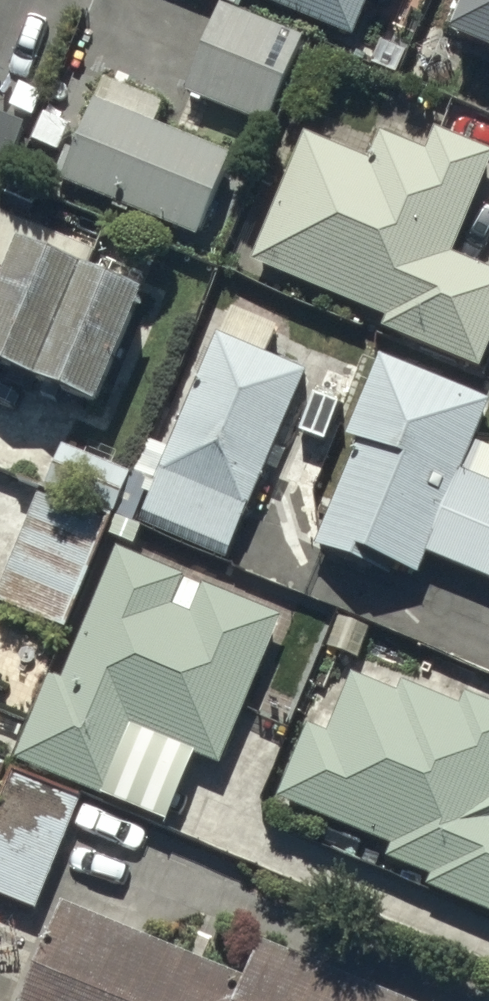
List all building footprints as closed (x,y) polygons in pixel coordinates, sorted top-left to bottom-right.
[(248,0),(209,0),(180,75),(265,108),(299,20),(248,0)] [(349,20),(357,0),(299,0),(349,20)] [(438,4),(488,25),(488,0),(440,0),(438,4)] [(83,76),(49,157),(196,219),(230,138),(83,76)] [(0,95),(0,137),(9,141),(24,105),(0,95)] [(488,324),(488,256),(450,240),(488,145),(488,140),(431,116),(422,140),(376,121),(367,145),(302,118),(248,248),(383,303),(378,315),(476,355),(488,324)] [(95,401),(143,283),(82,258),(91,237),(0,200),(0,362),(95,401)] [(201,386),(143,524),(231,561),(247,522),(249,523),(306,387),(302,385),(307,372),(272,357),(280,337),(234,318),(221,348),(217,346),(211,359),(206,357),(194,384),(201,386)] [(460,482),(488,411),(383,367),(348,451),(362,457),(320,559),(390,589),(394,578),(417,588),(426,567),(488,594),(488,494),(460,482)] [(37,507),(0,604),(0,615),(64,640),(105,533),(37,507)] [(281,631),(118,564),(63,695),(50,689),(14,774),(104,811),(133,743),(217,778),(281,631)] [(309,736),(277,812),(393,861),(388,873),(431,891),(428,900),(488,926),(488,717),(467,707),(462,720),(403,695),(397,707),(353,689),(329,745),(309,736)] [(24,782),(0,842),(0,908),(36,922),(82,805),(24,782)] [(259,929),(242,967),(61,891),(15,1000),(431,1000),(259,929)]
